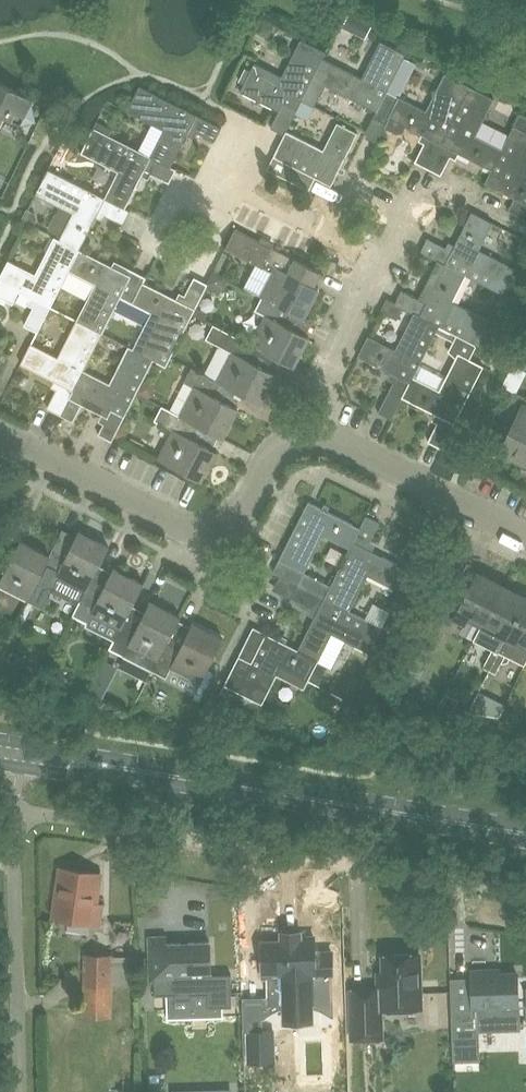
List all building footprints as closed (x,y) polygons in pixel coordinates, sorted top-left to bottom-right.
[(351,33),(358,20),(347,14),(340,27),(351,33)] [(269,36),(274,27),(273,26),(265,22),(260,32),(269,36)] [(286,130),(301,99),(322,58),(325,52),(324,52),(300,39),(281,76),(254,62),(250,70),(245,68),(239,81),(243,83),(239,91),(278,111),(270,128),(283,135),(286,130)] [(386,90),(395,74),(405,53),(380,41),(361,78),(322,58),(301,99),(314,106),(325,85),(375,110),(372,116),(385,123),(399,96),(398,96),(386,90)] [(427,168),(469,85),(443,73),(425,110),(399,96),(385,123),(386,123),(384,126),(395,132),(402,130),(404,125),(426,136),(414,161),(427,168)] [(406,80),(395,74),(386,90),(398,96),(406,80)] [(19,124),(33,98),(0,82),(0,115),(19,124)] [(502,149),(501,149),(475,136),(494,98),(469,85),(427,168),(440,174),(453,150),(454,150),(491,169),(492,169),(502,149)] [(221,127),(138,86),(126,111),(163,130),(150,156),(170,167),(171,166),(189,129),(214,141),(221,127)] [(520,174),(525,162),(525,115),(520,112),(501,149),(502,149),(492,169),(491,169),(484,182),(514,197),(507,210),(525,220),(525,178),(520,174)] [(108,135),(112,128),(96,120),(93,127),(108,135)] [(357,132),(343,125),(337,122),(323,149),(286,130),(283,135),(266,169),(268,169),(308,190),(314,177),(330,185),(357,132)] [(150,156),(93,127),(80,153),(117,172),(104,198),(124,209),(125,208),(144,170),(168,183),(175,169),(171,166),(170,167),(150,156)] [(62,170),(60,161),(53,158),(47,169),(59,175),(62,170)] [(104,198),(47,169),(34,194),(72,213),(58,239),(58,240),(78,250),(79,250),(98,212),(123,225),(130,211),(125,208),(124,209),(104,198)] [(38,220),(36,213),(27,209),(21,221),(34,227),(38,220)] [(420,252),(436,260),(437,260),(465,274),(465,275),(502,293),(515,268),(478,249),(492,222),(471,211),(451,250),(427,238),(420,252)] [(319,288),(313,285),(319,271),(273,247),(259,240),(234,227),(224,246),(224,247),(257,264),(245,288),(259,295),(258,295),(261,297),(261,296),(291,311),(290,312),(303,318),(319,288)] [(68,270),(78,250),(58,240),(58,239),(53,237),(35,274),(7,260),(0,275),(0,297),(12,304),(18,292),(36,301),(24,325),(37,332),(68,270)] [(129,275),(79,250),(78,250),(68,270),(95,284),(76,320),(102,333),(120,296),(132,303),(142,282),(143,282),(146,277),(132,270),(129,275)] [(452,301),(465,275),(465,274),(437,260),(436,260),(417,298),(400,289),(393,303),(402,308),(413,313),(413,312),(438,325),(438,326),(476,345),(487,323),(488,322),(489,319),(452,301)] [(207,284),(206,285),(211,290),(219,292),(226,287),(226,278),(213,271),(206,283),(207,284)] [(206,285),(207,284),(206,283),(193,277),(181,302),(143,282),(142,282),(132,303),(151,312),(133,348),(133,349),(153,359),(153,360),(165,366),(206,285)] [(309,336),(284,324),(290,312),(291,311),(261,296),(261,297),(254,310),(263,315),(249,343),(249,344),(257,348),(293,367),(309,336)] [(402,308),(393,303),(386,299),(379,312),(396,320),(402,308)] [(401,397),(412,377),(438,326),(438,325),(413,312),(413,313),(395,349),(367,335),(357,355),(396,375),(377,412),(391,419),(402,397),(401,397)] [(83,370),(102,333),(76,320),(57,357),(30,343),(20,364),(58,383),(46,408),(60,415),(83,370)] [(250,361),(257,348),(249,344),(249,343),(213,324),(205,339),(230,352),(216,380),(220,383),(260,404),(275,373),(250,361)] [(114,436),(153,360),(153,359),(133,349),(133,348),(128,346),(109,383),(83,370),(60,415),(72,421),(81,404),(106,417),(98,434),(111,441),(114,436)] [(438,390),(412,377),(401,397),(402,397),(440,416),(427,441),(441,448),(483,366),(469,359),(457,353),(438,390)] [(213,396),(220,383),(216,380),(191,367),(184,381),(193,386),(179,414),(179,415),(198,425),(198,426),(222,438),(238,408),(213,396)] [(152,394),(150,384),(143,379),(136,392),(146,398),(152,394)] [(522,404),(525,396),(514,390),(500,418),(511,424),(499,448),(525,461),(525,459),(525,406),(522,404)] [(216,451),(192,438),(198,426),(198,425),(179,415),(179,414),(161,406),(154,420),(171,429),(156,458),(200,480),(216,451)] [(360,527),(359,527),(308,501),(279,559),(303,571),(297,585),(324,598),(331,585),(330,585),(304,572),(323,534),(349,547),(360,527)] [(395,588),(405,568),(366,548),(379,523),(365,516),(359,527),(360,527),(349,547),(330,585),(331,585),(324,598),(349,611),(349,610),(367,574),(395,588)] [(87,587),(88,587),(108,546),(79,531),(66,556),(52,549),(49,555),(49,556),(38,578),(38,579),(51,585),(56,576),(85,590),(87,587)] [(49,555),(19,540),(7,565),(0,561),(0,587),(27,601),(38,579),(38,578),(49,556),(49,555)] [(124,620),(143,583),(113,568),(100,593),(88,587),(87,587),(85,590),(72,616),(86,623),(91,613),(119,627),(120,628),(124,620)] [(482,624),(501,586),(476,573),(464,598),(452,592),(438,619),(450,625),(454,617),(465,623),(468,617),(481,623),(482,624)] [(364,618),(349,610),(349,611),(324,598),(297,585),(290,598),(316,612),(298,649),(297,649),(318,660),(331,633),(369,652),(381,627),(377,625),(364,618)] [(525,598),(501,586),(482,624),(481,623),(473,640),(492,650),(490,655),(502,662),(508,649),(502,646),(525,598)] [(502,646),(508,649),(502,662),(490,655),(483,668),(496,674),(502,662),(503,663),(508,662),(509,659),(510,658),(524,665),(525,662),(525,598),(502,646)] [(167,642),(180,617),(149,602),(137,627),(124,620),(120,628),(119,627),(109,648),(151,670),(156,661),(157,661),(166,641),(167,642)] [(381,627),(389,612),(371,604),(364,618),(377,625),(381,627)] [(200,683),(222,638),(192,623),(180,648),(167,642),(166,641),(157,661),(156,661),(151,670),(166,678),(171,668),(200,683)] [(314,667),(318,660),(297,649),(298,649),(253,626),(224,684),(262,704),(276,674),(304,688),(308,680),(314,667)] [(418,679),(433,649),(420,642),(418,641),(403,671),(418,679)] [(314,667),(308,680),(317,685),(324,672),(314,667)] [(106,688),(95,682),(87,697),(99,701),(106,688)] [(451,710),(457,700),(445,694),(437,709),(438,709),(451,710)] [(60,867),(53,918),(99,925),(102,904),(96,903),(100,872),(60,867)] [(282,941),(261,941),(262,977),(268,977),(269,1006),(333,1004),(332,952),(314,952),(314,936),(300,937),(300,936),(297,936),(297,940),(285,940),(285,937),(282,937),(282,941)] [(235,1005),(234,971),(211,972),(210,941),(161,943),(162,955),(150,955),(150,981),(156,981),(156,994),(172,994),(176,999),(184,998),(184,999),(194,999),(194,1011),(225,1010),(225,1005),(235,1005)] [(420,1006),(418,953),(383,954),(384,989),(351,990),(353,1040),(382,1039),(381,1008),(420,1006)] [(112,955),(85,954),(84,1016),(110,1017),(111,986),(112,955)] [(136,956),(112,955),(111,986),(135,987),(136,956)] [(472,979),(450,979),(453,1048),(479,1047),(478,1031),(519,1029),(518,1008),(517,972),(487,973),(487,970),(472,970),(472,979)] [(276,1061),(274,1028),(245,1030),(246,1062),(276,1061)] [(305,1086),(320,1083),(316,1068),(301,1071),(305,1086)]
